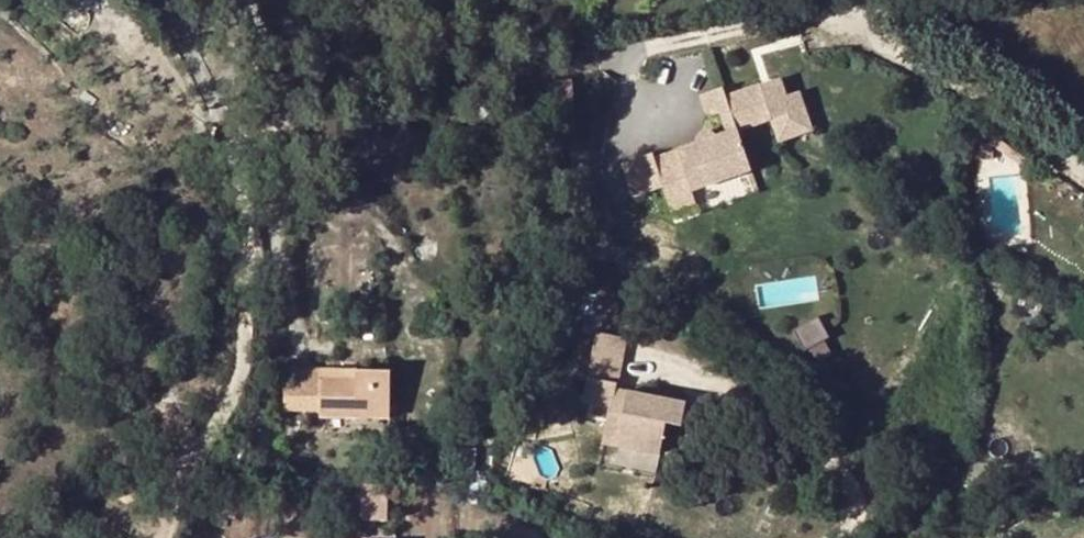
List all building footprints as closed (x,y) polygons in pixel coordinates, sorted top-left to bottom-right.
[(83,9),(88,0),(67,0),(83,9)] [(700,142),(700,143),(656,156),(654,151),(625,160),(636,194),(664,185),(666,191),(690,182),(692,187),(751,168),(739,130),(774,119),(781,142),(813,131),(801,93),(788,97),(782,79),(729,96),(726,87),(704,94),(708,109),(716,114),(722,112),(729,133),(717,137),(716,135),(714,133),(712,132),(710,131),(708,131),(705,131),(703,133),(701,135),(700,136),(700,138),(699,139),(700,141),(700,142)] [(576,111),(574,82),(558,82),(560,113),(576,111)] [(1017,306),(1035,315),(1035,300),(1022,294),(1017,306)] [(1045,304),(1035,300),(1035,315),(1039,317),(1045,304)] [(815,319),(798,326),(814,359),(830,351),(815,319)] [(623,337),(594,332),(586,378),(615,383),(623,337)] [(289,367),(286,409),(323,411),(323,378),(358,378),(359,370),(289,367)] [(394,371),(359,370),(358,378),(323,378),(323,411),(323,416),(357,418),(358,411),(393,413),(394,371)] [(613,396),(614,389),(615,383),(586,378),(583,398),(587,400),(612,404),(613,396)] [(626,392),(614,389),(613,396),(624,398),(626,392)] [(613,396),(612,404),(611,411),(622,414),(621,417),(659,436),(662,421),(680,424),(684,402),(626,392),(624,398),(613,396)] [(358,411),(357,418),(392,420),(393,413),(358,411)] [(655,452),(659,436),(621,417),(617,444),(655,452)] [(477,467),(458,465),(457,480),(475,482),(477,467)] [(390,521),(390,485),(366,484),(365,520),(390,521)]
